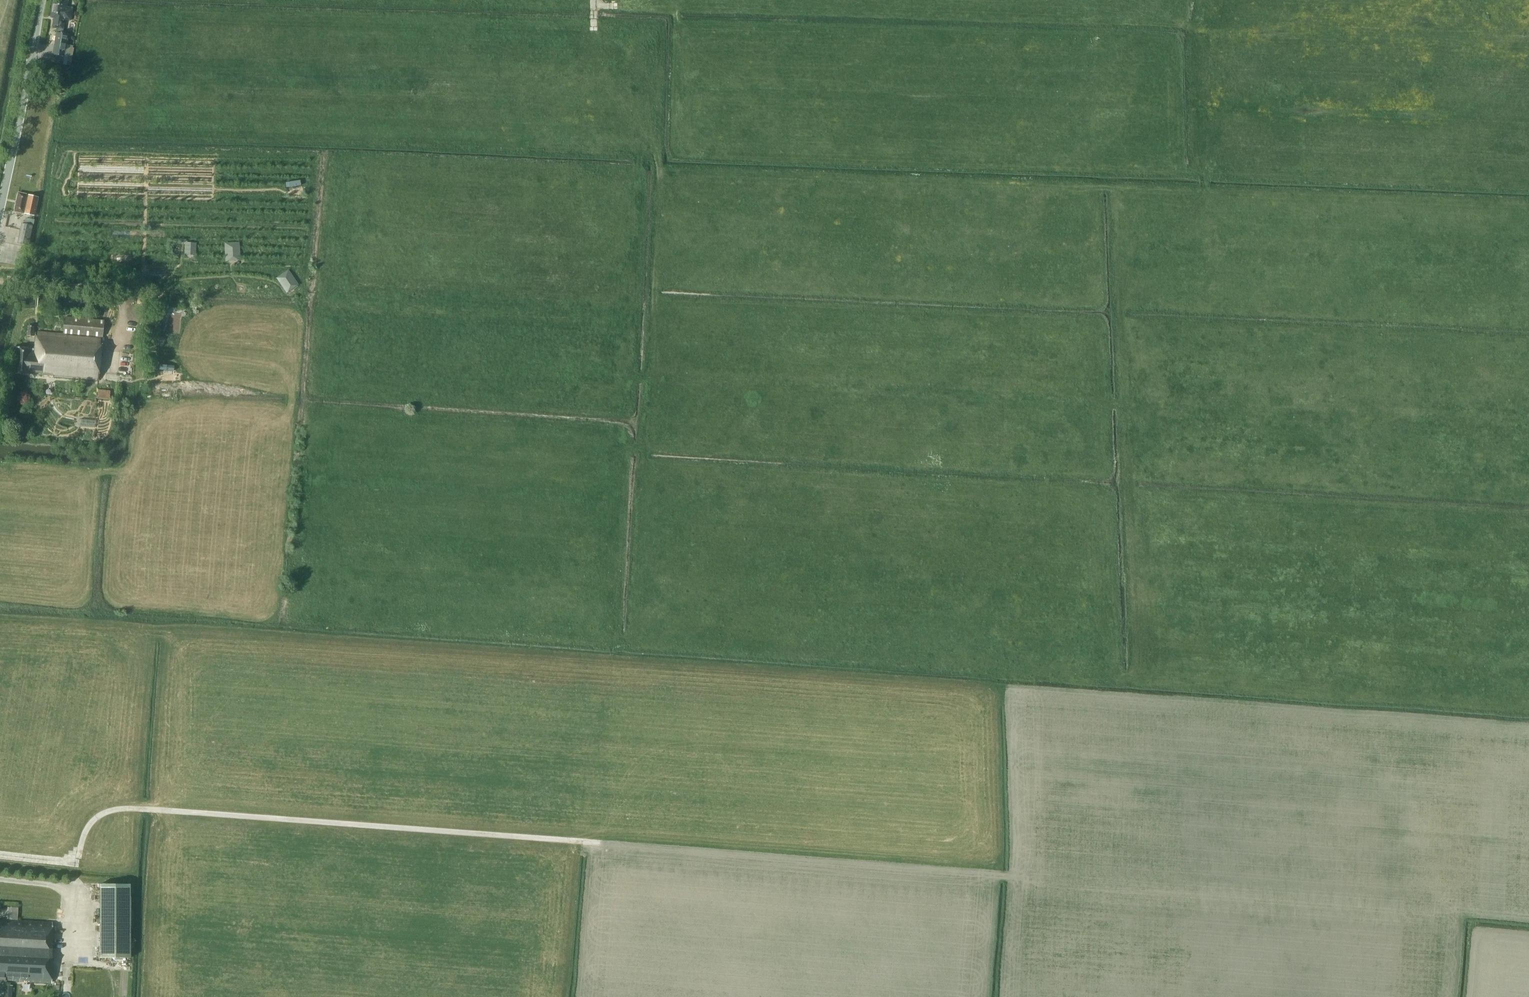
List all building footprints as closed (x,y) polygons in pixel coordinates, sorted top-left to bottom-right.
[(57,0),(56,0),(53,0),(50,18),(54,18),(52,28),(56,28),(57,28),(54,51),(53,55),(64,57),(66,45),(67,40),(67,36),(66,36),(67,34),(62,33),(64,20),(70,21),(72,8),(67,7),(68,0),(57,0)] [(66,45),(64,57),(63,64),(71,66),(74,46),(66,45)] [(38,198),(18,193),(14,212),(34,216),(38,198)] [(34,219),(26,218),(25,224),(21,223),(17,243),(29,245),(34,219)] [(103,322),(64,318),(63,335),(35,333),(33,350),(16,348),(13,374),(29,375),(29,372),(42,373),(42,376),(98,381),(103,322)] [(110,391),(98,390),(97,399),(109,400),(110,391)] [(132,885),(102,884),(99,957),(129,958),(132,885)] [(0,920),(0,981),(51,983),(53,922),(0,920)] [(12,992),(13,985),(4,984),(4,992),(12,992)]
